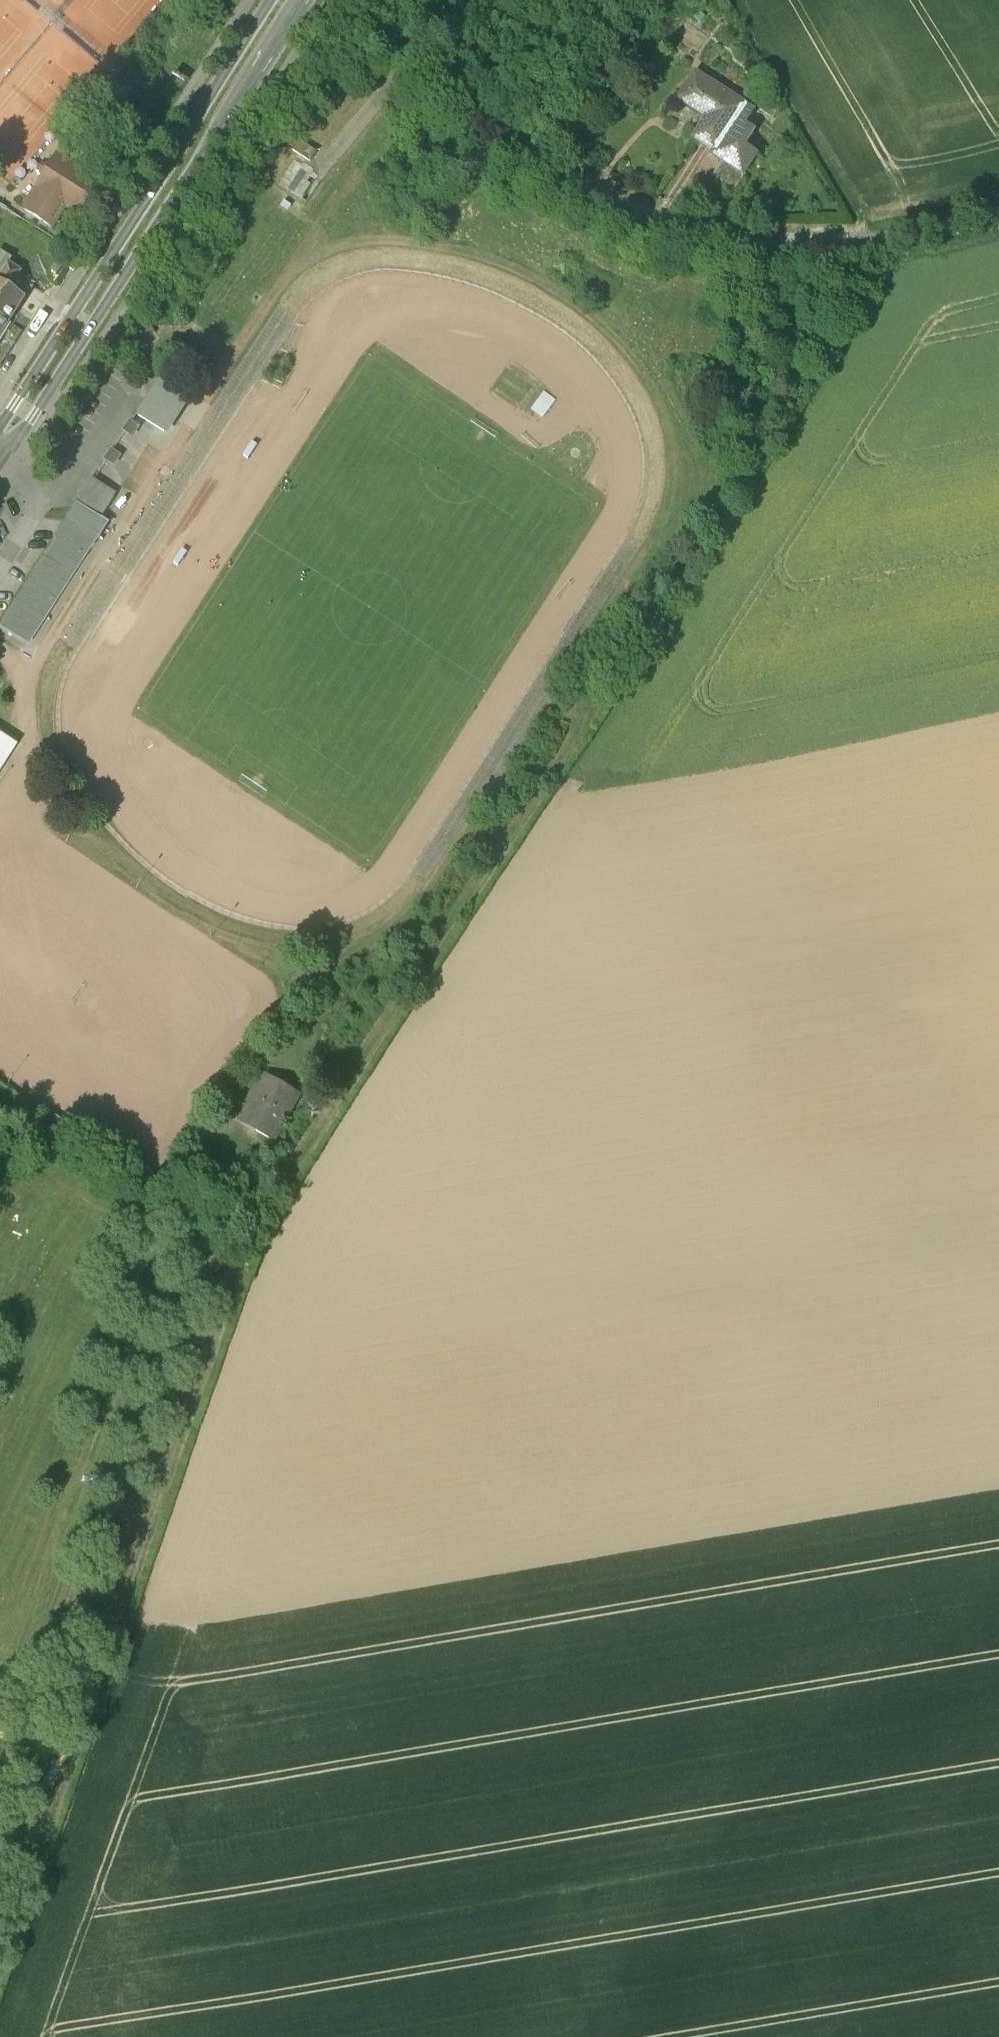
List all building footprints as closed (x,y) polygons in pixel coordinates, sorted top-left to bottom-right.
[(749,105),(699,73),(681,100),(708,119),(696,138),(727,158),(726,160),(748,174),(749,173),(748,172),(760,153),(747,145),(756,130),(744,122),(751,112),(749,105)] [(782,107),(770,99),(763,110),(775,118),(782,107)] [(43,116),(32,105),(21,117),(5,102),(0,108),(0,163),(43,116)] [(315,149),(297,138),(291,147),(309,158),(315,149)] [(40,176),(22,205),(50,223),(63,203),(75,211),(96,178),(56,152),(51,160),(37,164),(40,176)] [(300,162),(293,158),(278,180),(301,195),(316,173),(311,170),(311,166),(301,160),(300,162)] [(748,174),(726,160),(716,175),(739,189),(748,174)] [(0,268),(0,313),(7,317),(17,302),(18,302),(25,292),(14,285),(14,286),(8,283),(19,267),(6,259),(0,268)] [(142,413),(184,428),(199,387),(157,372),(142,413)] [(109,492),(91,480),(78,500),(99,514),(110,498),(107,495),(109,492)] [(58,536),(1,625),(26,641),(83,552),(85,554),(108,520),(99,514),(78,500),(77,500),(55,535),(58,536)] [(18,743),(0,732),(0,771),(18,743)] [(299,1090),(266,1071),(240,1119),(273,1137),(299,1090)]
